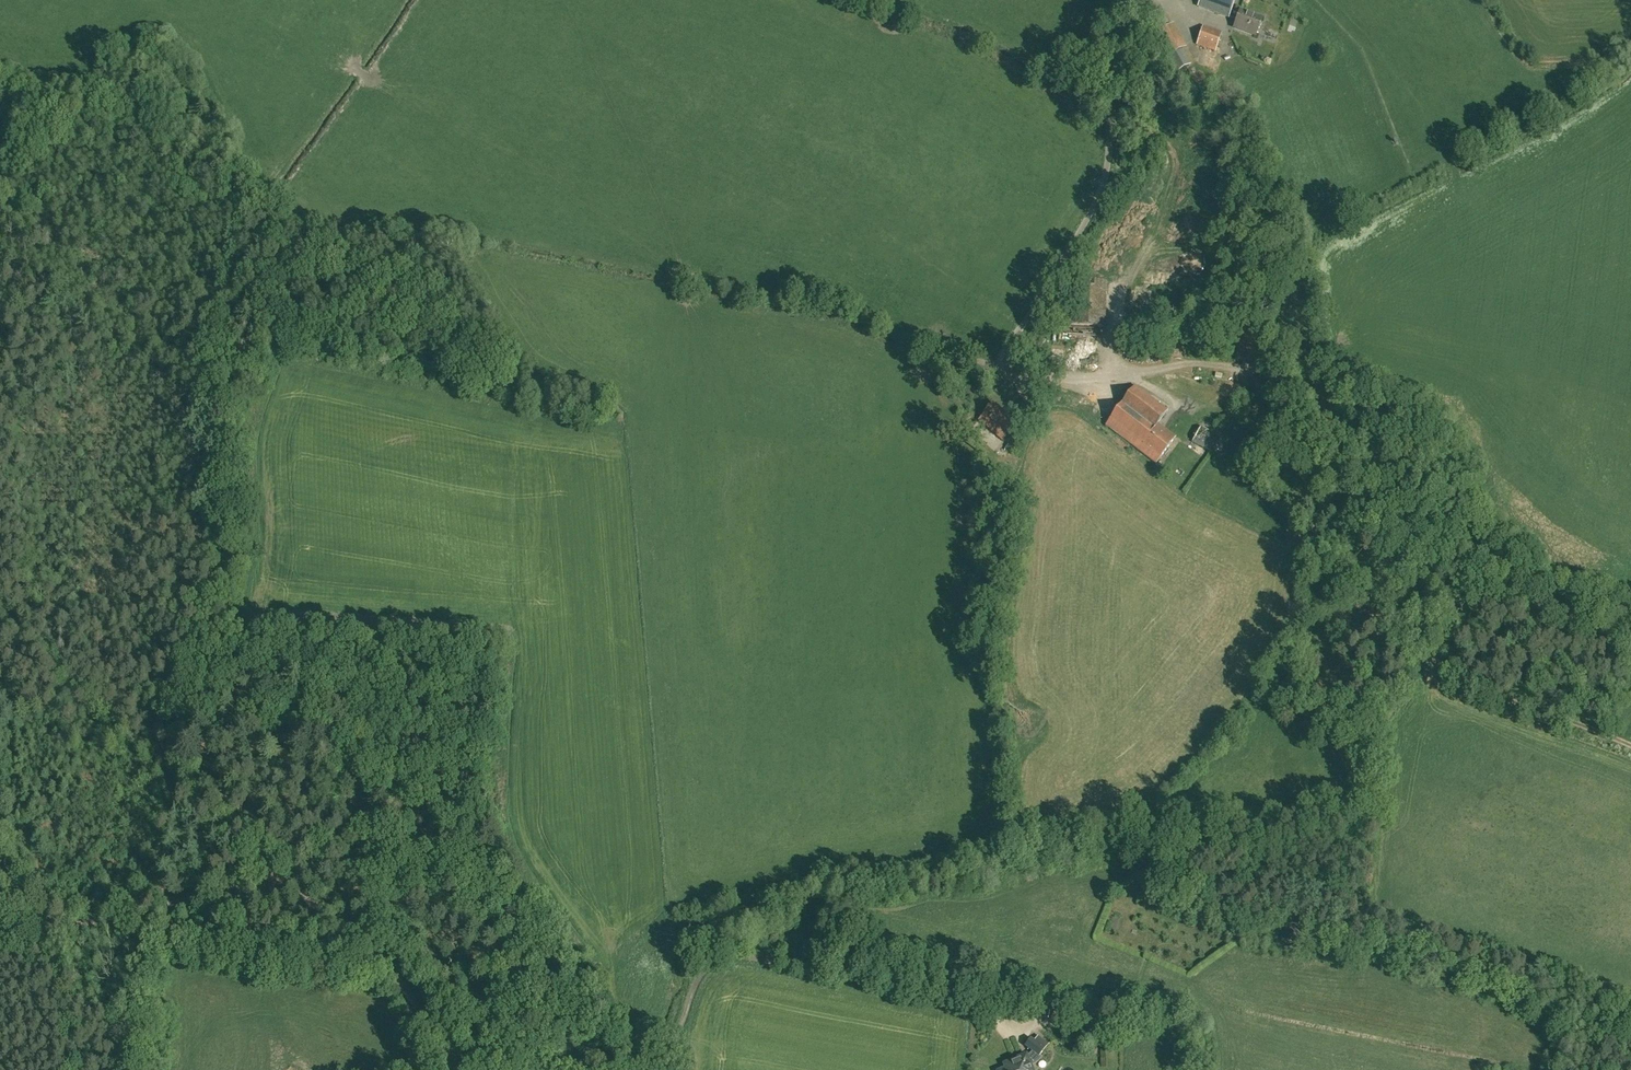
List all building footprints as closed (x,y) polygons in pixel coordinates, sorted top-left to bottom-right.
[(1240,10),(1239,14),(1231,11),(1235,0),(1201,0),(1198,6),(1228,17),(1229,17),(1237,20),(1234,27),(1255,35),(1261,18),(1240,10)] [(1153,37),(1170,27),(1161,11),(1144,20),(1153,37)] [(1197,44),(1215,50),(1221,32),(1203,26),(1197,44)] [(1183,50),(1166,59),(1174,74),(1191,64),(1183,50)] [(1073,281),(1071,325),(1095,326),(1104,326),(1106,283),(1073,281)] [(1165,349),(1182,340),(1175,328),(1158,338),(1165,349)] [(1106,425),(1156,463),(1175,437),(1157,424),(1168,410),(1136,386),(1106,425)] [(1004,414),(1001,411),(992,404),(983,415),(979,420),(1003,440),(1007,435),(1016,424),(1004,414)] [(1192,442),(1213,453),(1221,437),(1200,426),(1192,442)] [(1035,1012),(1048,1015),(1050,1005),(1038,1002),(1035,1012)] [(1062,1023),(1067,1010),(1056,1006),(1051,1019),(1062,1023)] [(1026,1055),(1004,1064),(1006,1069),(1004,1069),(1032,1069),(1030,1066),(1033,1065),(1035,1064),(1037,1062),(1039,1060),(1040,1058),(1038,1057),(1039,1056),(1040,1057),(1049,1044),(1038,1036),(1034,1042),(1029,1038),(1024,1046),(1032,1051),(1031,1053),(1030,1054),(1028,1056),(1026,1057),(1026,1055)]
